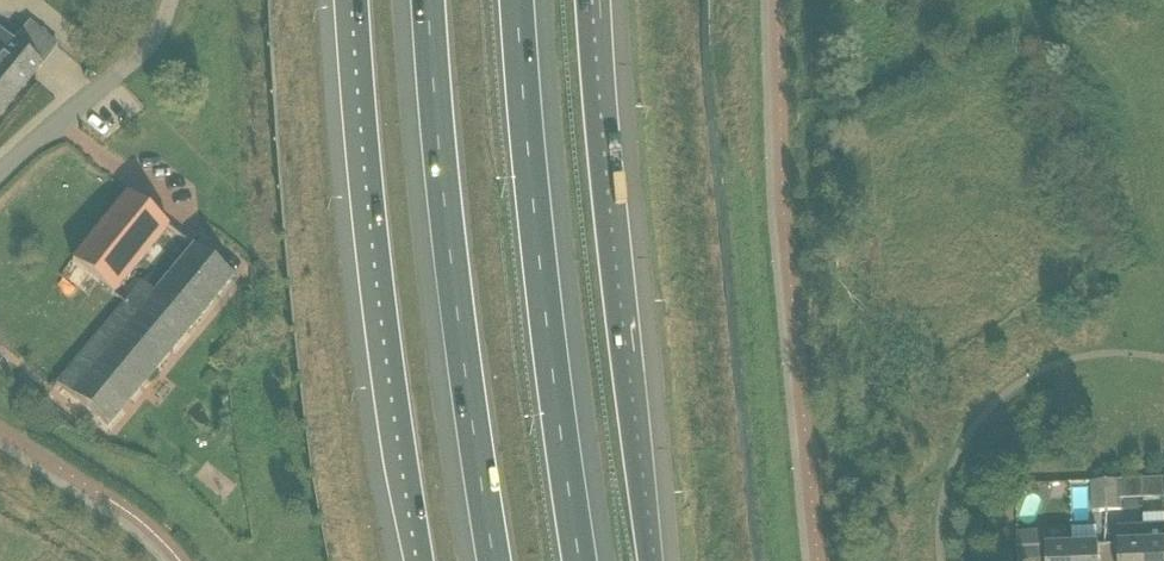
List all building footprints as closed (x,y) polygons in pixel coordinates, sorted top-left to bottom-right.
[(42,65),(0,31),(0,117),(42,65)] [(72,263),(114,296),(145,260),(155,268),(180,238),(127,195),(72,263)] [(141,285),(124,304),(56,386),(107,428),(234,279),(201,255),(194,249),(154,295),(141,285)] [(1108,512),(1106,482),(1092,483),(1093,513),(1108,512)] [(1120,482),(1106,482),(1108,512),(1122,512),(1120,482)] [(1145,527),(1146,560),(1163,560),(1163,526),(1145,527)] [(1120,560),(1146,560),(1145,527),(1118,528),(1120,560)] [(1073,547),(1047,548),(1046,533),(1032,534),(1033,560),(1073,560),(1073,547)] [(1018,560),(1033,560),(1032,534),(1017,535),(1018,560)] [(1095,546),(1073,547),(1073,560),(1100,560),(1099,546),(1095,546)]
